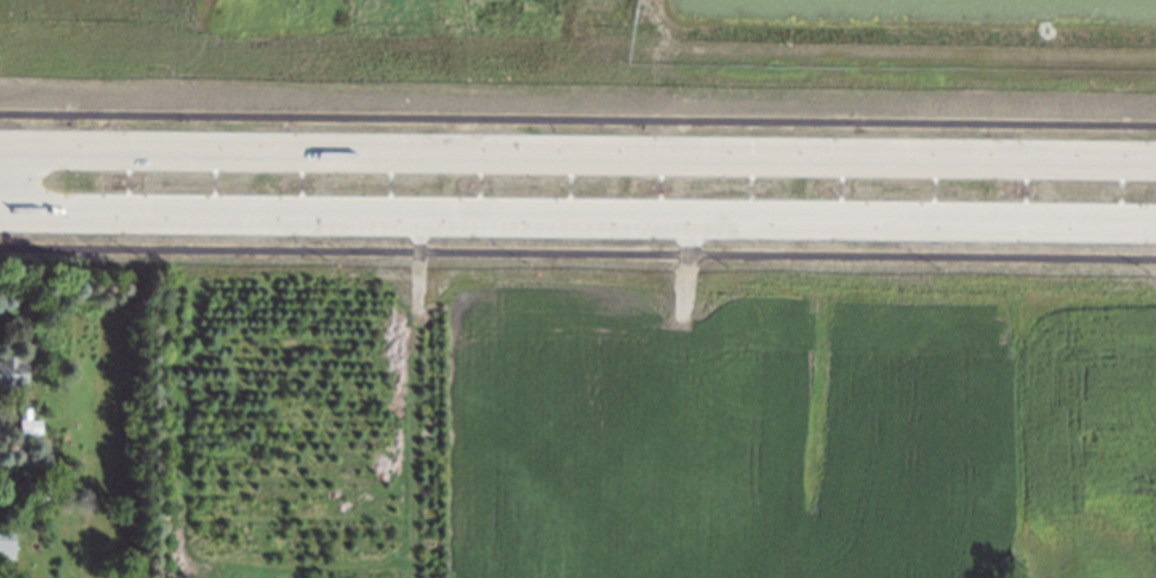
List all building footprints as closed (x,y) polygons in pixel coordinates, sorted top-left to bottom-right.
[(26,383),(0,382),(0,361),(1,352),(17,352),(17,358),(27,360),(26,383)] [(36,432),(15,431),(17,405),(27,405),(26,414),(36,415),(36,432)] [(25,493),(25,482),(46,482),(46,493),(25,493)] [(11,554),(0,554),(0,521),(11,521),(11,554)] [(10,570),(10,577),(0,577),(0,570),(10,570)]
